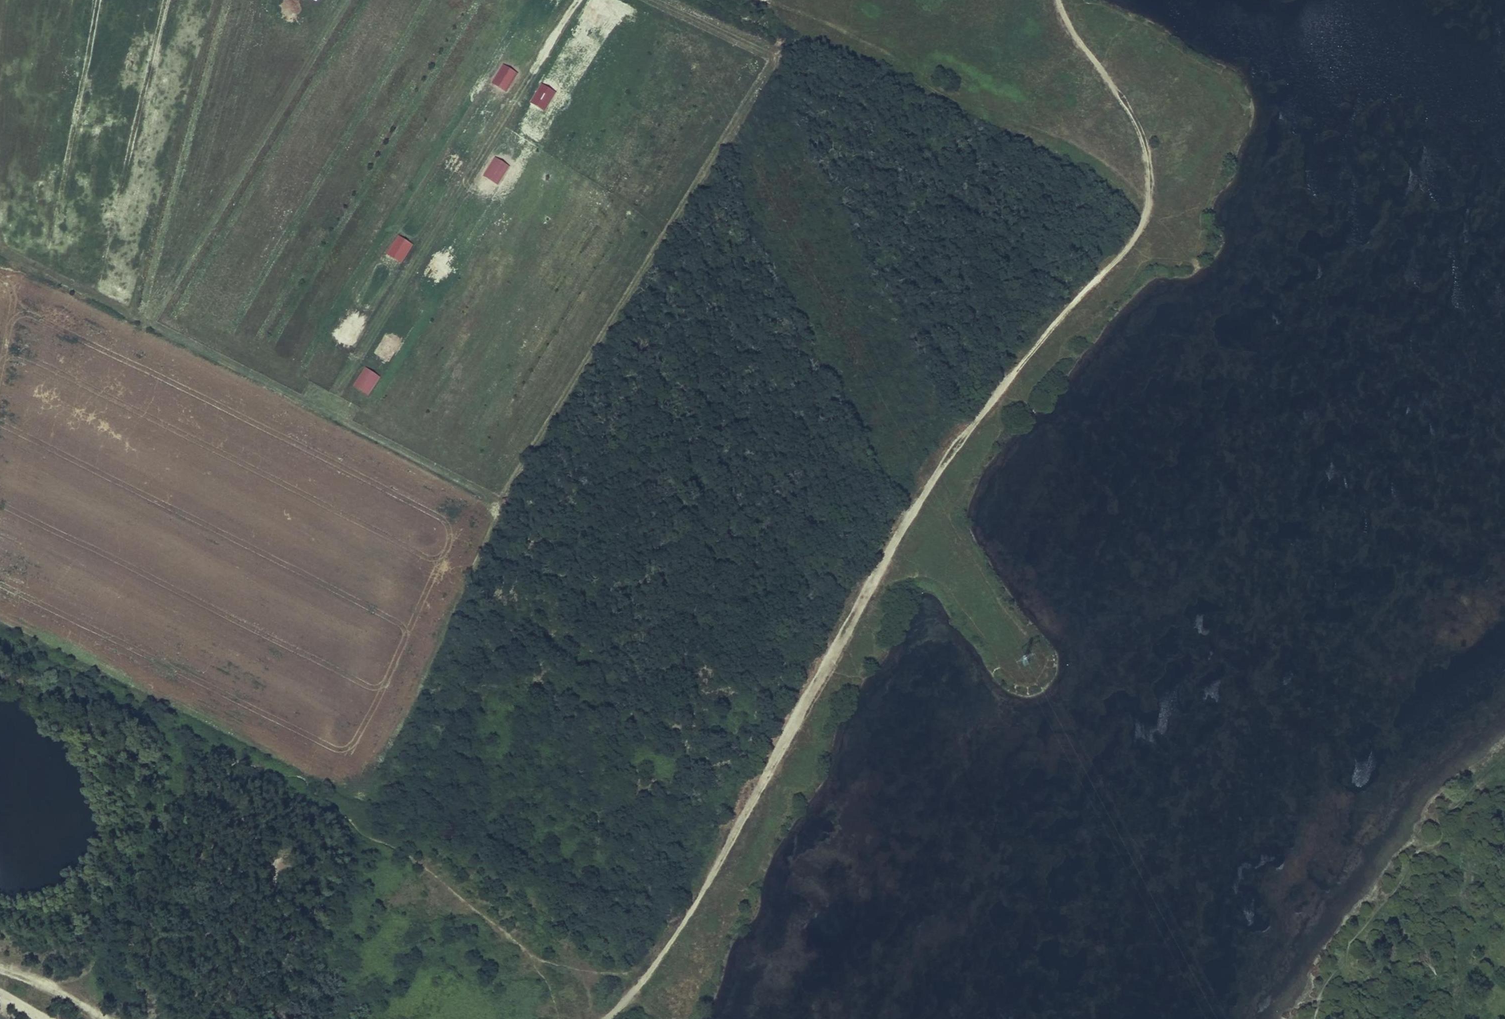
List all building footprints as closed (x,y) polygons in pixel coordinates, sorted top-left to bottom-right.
[(557,10),(560,2),(556,0),(551,0),(549,7),(557,10)] [(222,36),(230,37),(231,28),(223,27),(222,36)] [(386,253),(403,263),(415,243),(398,233),(386,253)]
